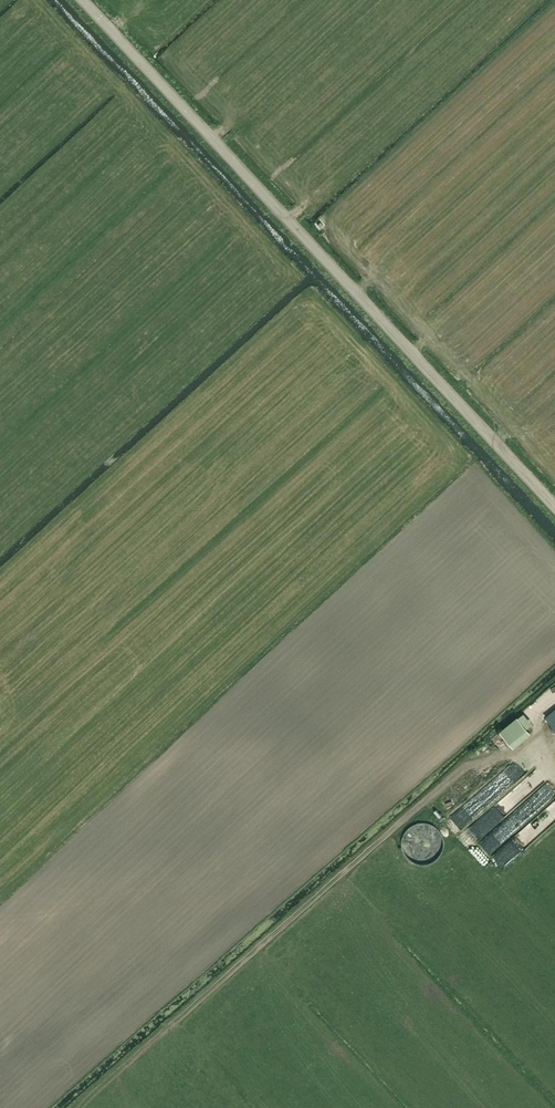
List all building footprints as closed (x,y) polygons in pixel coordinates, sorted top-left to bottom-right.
[(528,724),(533,721),(526,710),(500,726),(512,745),(533,731),(528,724)] [(546,717),(554,728),(554,710),(546,717)] [(479,836),(502,820),(510,827),(519,821),(521,819),(531,812),(551,789),(545,779),(549,775),(539,766),(526,774),(513,790),(493,803),(489,809),(485,811),(481,815),(472,822),(469,825),(474,832),(479,836)] [(497,853),(509,865),(554,817),(554,792),(497,853)] [(460,827),(472,814),(462,805),(451,818),(460,827)]
